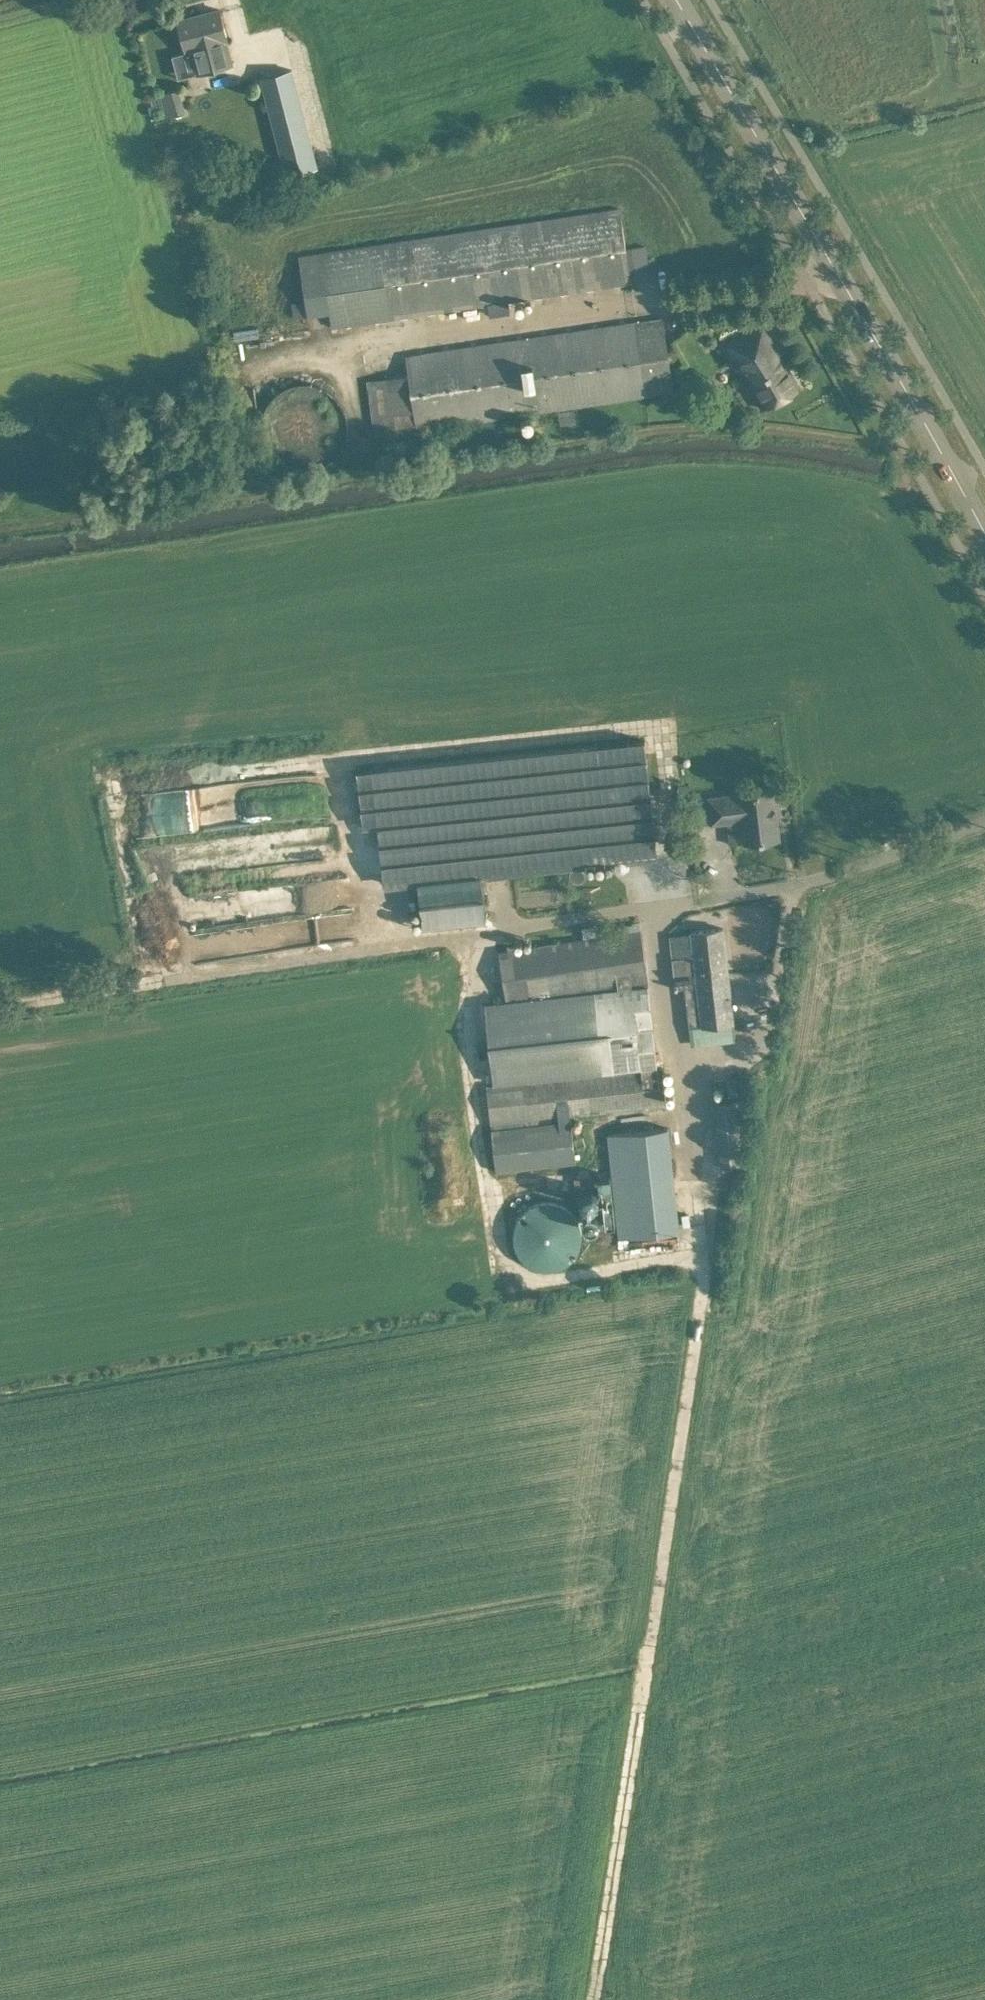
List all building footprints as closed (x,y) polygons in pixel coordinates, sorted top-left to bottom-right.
[(220,8),(178,19),(187,50),(192,49),(198,72),(233,63),(227,40),(228,39),(220,8)] [(293,68),(262,76),(287,173),(318,165),(293,68)] [(162,92),(168,115),(184,111),(178,88),(162,92)] [(620,207),(300,255),(308,314),(330,312),(332,326),(392,317),(631,281),(620,207)] [(409,374),(388,377),(369,379),(370,387),(377,434),(674,389),(663,317),(407,356),(409,374)] [(800,385),(762,320),(727,340),(751,380),(748,382),(763,407),(800,385)] [(262,420),(261,424),(262,428),(262,431),(263,435),(264,439),(265,442),(267,446),(269,449),(272,452),(274,454),(277,457),(280,459),(283,461),(286,463),(290,464),(293,465),(297,466),(301,467),(305,467),(308,467),(312,466),(316,465),(319,464),(323,463),(326,461),(329,459),(332,457),(335,454),(337,451),(340,448),(342,445),(343,442),(345,438),(346,435),(347,431),(347,427),(347,423),(347,420),(346,416),(346,412),(344,409),(343,405),(341,402),(339,399),(337,396),(334,393),(332,391),(329,389),(325,387),(322,385),(319,384),(315,382),(311,382),(308,381),(304,381),(300,381),(297,382),(293,383),(289,384),(286,385),(283,387),(280,389),(277,391),(274,394),(271,397),(269,400),(267,403),(265,406),(264,409),(263,413),(262,417),(262,420)] [(574,409),(558,411),(560,424),(575,422),(574,409)] [(372,767),(384,882),(418,878),(482,871),(657,853),(645,738),(372,767)] [(712,822),(727,820),(730,842),(745,840),(745,841),(779,837),(777,815),(781,814),(778,787),(740,791),(740,793),(709,796),(712,822)] [(482,871),(418,878),(423,924),(487,918),(482,871)] [(692,930),(694,953),(674,956),(678,984),(686,983),(693,1042),(736,1037),(723,926),(692,930)] [(497,987),(499,1001),(487,1003),(488,1016),(492,1070),(493,1083),(487,1084),(491,1122),(497,1169),(576,1160),(571,1113),(666,1102),(662,1066),(658,1066),(648,980),(650,980),(642,928),(498,950),(503,986),(497,987)] [(666,1126),(608,1132),(620,1237),(678,1230),(666,1126)] [(582,1195),(582,1197),(582,1199),(583,1201),(585,1202),(586,1203),(588,1204),(590,1204),(592,1204),(594,1203),(596,1201),(597,1200),(598,1198),(598,1196),(598,1194),(597,1192),(596,1190),(594,1189),(592,1188),(590,1188),(588,1188),(586,1189),(585,1190),(583,1191),(582,1193),(582,1195)] [(513,1231),(512,1234),(513,1237),(513,1240),(514,1243),(515,1246),(516,1249),(517,1251),(519,1254),(521,1256),(523,1259),(525,1261),(528,1263),(530,1264),(533,1266),(536,1267),(539,1268),(542,1268),(545,1269),(548,1269),(551,1269),(554,1268),(557,1268),(560,1267),(563,1265),(565,1264),(568,1262),(570,1260),(572,1258),(575,1256),(576,1254),(578,1251),(579,1248),(581,1245),(581,1242),(582,1240),(582,1236),(583,1233),(582,1230),(582,1227),(581,1224),(580,1221),(579,1219),(578,1216),(576,1213),(574,1211),(572,1209),(570,1207),(567,1205),(565,1203),(562,1202),(559,1201),(556,1200),(553,1199),(550,1199),(547,1199),(544,1199),(541,1199),(538,1200),(535,1201),(533,1202),(530,1204),(527,1205),(525,1207),(523,1209),(521,1211),(519,1214),(517,1216),(516,1219),(515,1222),(514,1225),(513,1228),(513,1231)] [(584,1215),(584,1217),(585,1219),(586,1221),(587,1222),(589,1223),(591,1224),(593,1224),(595,1223),(596,1223),(598,1221),(599,1220),(600,1218),(600,1216),(600,1214),(599,1212),(598,1210),(596,1209),(595,1208),(593,1208),(591,1208),(589,1209),(587,1210),(586,1211),(585,1213),(584,1215)]
